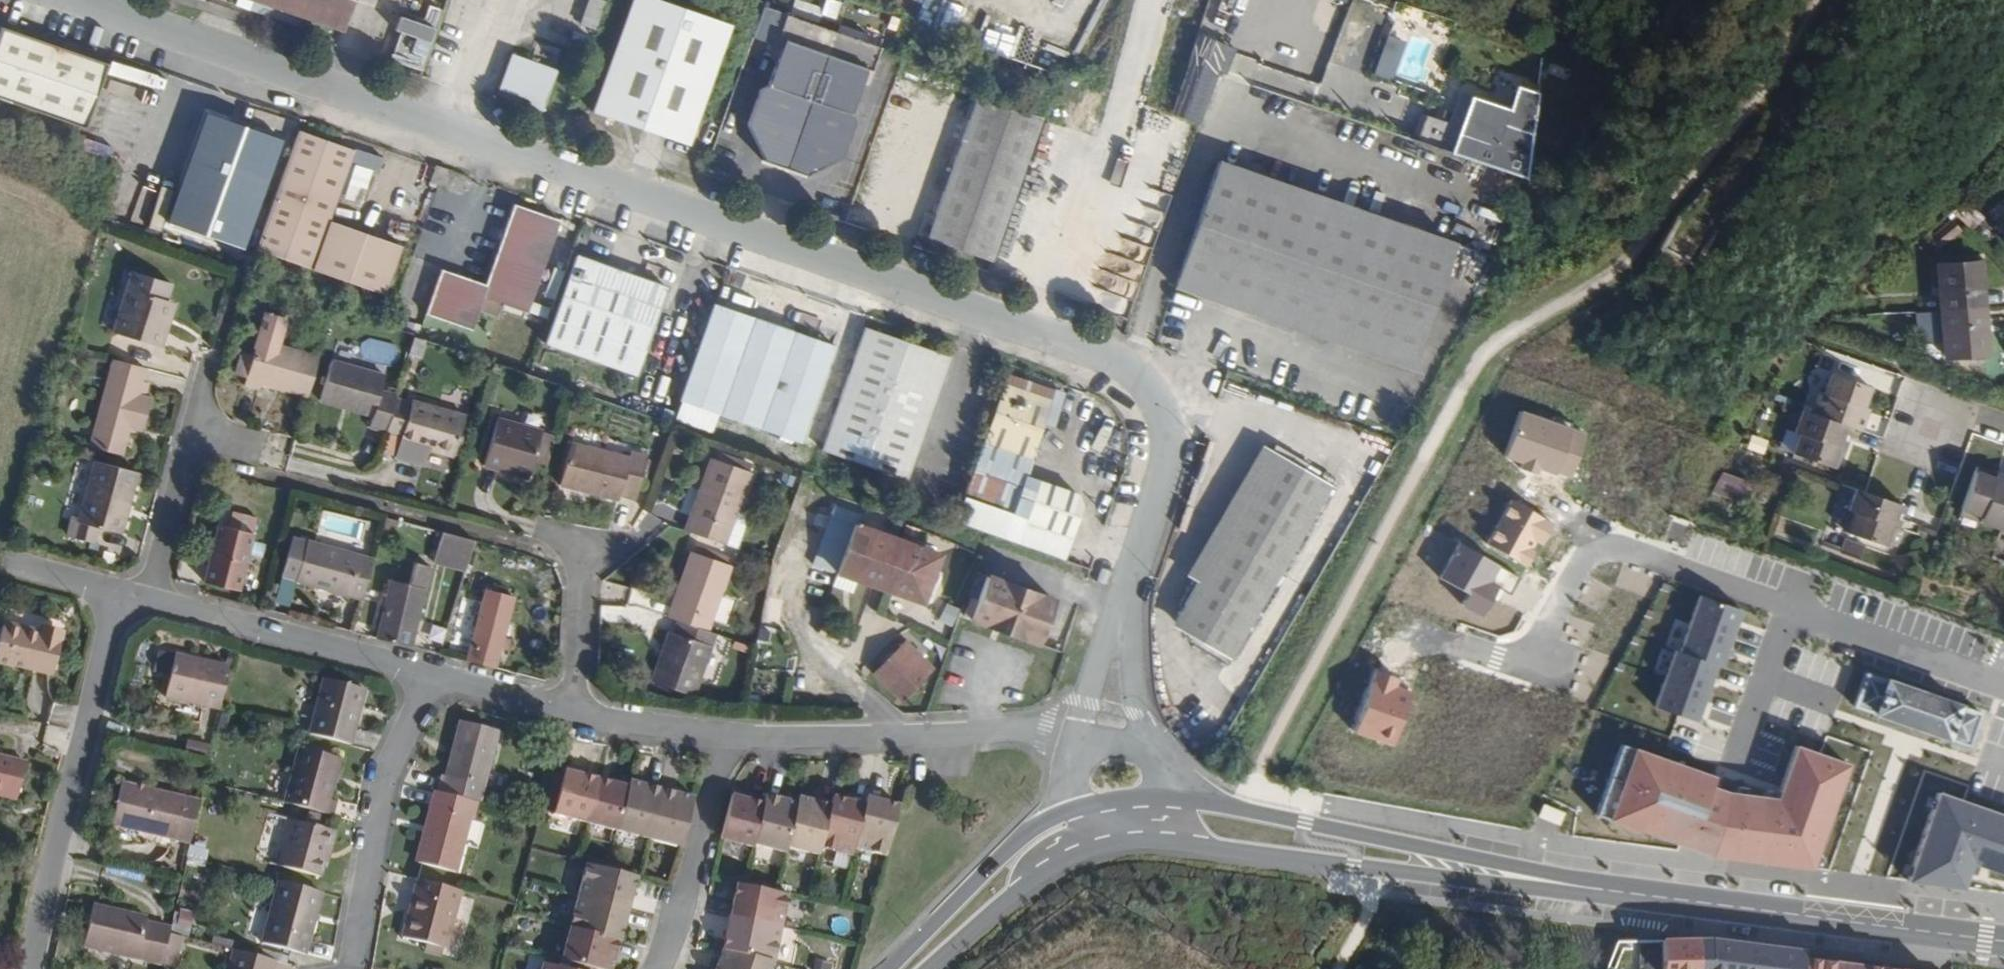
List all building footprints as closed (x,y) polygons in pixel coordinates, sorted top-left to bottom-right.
[(335,29),(346,0),(255,0),(335,29)] [(422,68),(440,10),(409,0),(408,0),(389,58),(422,68)] [(593,30),(603,1),(601,0),(586,0),(577,25),(593,30)] [(726,25),(656,0),(630,0),(591,110),(687,144),(726,25)] [(842,119),(849,100),(846,95),(854,72),(864,75),(871,52),(754,11),(743,42),(768,50),(770,44),(778,46),(771,69),(765,71),(759,90),(751,94),(740,130),(755,163),(754,165),(799,181),(800,177),(834,163),(846,127),(842,119)] [(88,130),(109,61),(0,24),(0,99),(88,130)] [(542,52),(537,64),(554,69),(562,72),(567,60),(542,52)] [(542,105),(554,69),(537,64),(506,54),(494,89),(527,100),(542,105)] [(1211,99),(1195,95),(1199,81),(1185,77),(1176,113),(1205,120),(1211,99)] [(1443,150),(1530,180),(1538,120),(1462,94),(1455,116),(1451,125),(1443,150)] [(989,258),(1039,116),(975,95),(927,235),(989,258)] [(540,111),(542,105),(527,100),(525,106),(540,111)] [(164,229),(236,255),(276,138),(205,112),(164,229)] [(1451,125),(1455,116),(1448,114),(1444,123),(1451,125)] [(399,239),(326,215),(334,186),(342,157),(346,144),(292,127),(254,248),(385,287),(399,239)] [(369,201),(377,153),(355,149),(347,197),(369,201)] [(349,159),(342,157),(334,186),(341,188),(349,159)] [(1412,368),(1454,243),(1219,163),(1176,287),(1412,368)] [(445,185),(451,171),(435,165),(430,180),(437,182),(445,185)] [(1390,186),(1371,180),(1360,209),(1380,216),(1390,186)] [(469,334),(479,305),(499,313),(502,303),(525,310),(555,223),(513,208),(486,287),(439,272),(424,318),(469,334)] [(1935,238),(1942,247),(1964,229),(1957,221),(1935,238)] [(588,234),(591,226),(584,224),(581,232),(588,234)] [(636,375),(667,289),(575,256),(545,343),(636,375)] [(1985,306),(1982,262),(1943,266),(1946,309),(1953,309),(1985,306)] [(156,324),(163,300),(160,299),(164,282),(126,273),(111,332),(156,345),(162,325),(156,324)] [(162,325),(169,301),(163,300),(156,324),(162,325)] [(801,442),(833,348),(714,306),(681,401),(801,442)] [(1989,351),(1985,306),(1953,309),(1946,309),(1950,355),(1989,351)] [(306,398),(318,353),(274,340),(281,313),(261,308),(248,352),(240,350),(234,371),(243,374),(241,381),(242,382),(243,383),(258,387),(259,383),(306,398)] [(908,481),(951,359),(864,329),(822,450),(908,481)] [(419,356),(424,339),(412,335),(408,352),(419,356)] [(146,395),(149,383),(142,382),(145,367),(112,359),(90,445),(122,453),(130,426),(141,429),(150,396),(146,395)] [(365,426),(397,435),(430,444),(428,452),(451,458),(463,414),(377,389),(380,375),(328,359),(316,400),(368,415),(365,426)] [(1858,408),(1864,387),(1827,373),(1819,394),(1811,392),(1803,414),(1844,428),(1855,432),(1863,409),(1858,408)] [(1079,513),(1079,496),(1026,477),(1042,431),(1049,434),(1060,402),(1006,382),(962,505),(1068,542),(1079,513)] [(1584,433),(1519,411),(1504,455),(1569,477),(1584,433)] [(1830,469),(1844,428),(1795,411),(1788,431),(1794,432),(1787,454),(1830,469)] [(530,465),(540,432),(497,418),(483,465),(499,470),(501,464),(528,472),(530,465)] [(1773,449),(1787,454),(1794,432),(1788,431),(1780,429),(1773,449)] [(542,469),(552,436),(540,432),(530,465),(542,469)] [(428,452),(430,444),(397,435),(393,458),(424,466),(428,452)] [(636,498),(646,455),(631,451),(630,457),(573,445),(562,486),(621,500),(622,495),(636,498)] [(1195,584),(1272,453),(1261,447),(1185,578),(1195,584)] [(754,465),(721,453),(718,461),(751,473),(754,465)] [(1232,657),(1329,486),(1272,453),(1195,584),(1174,622),(1232,657)] [(728,546),(751,473),(718,461),(714,460),(689,533),(728,546)] [(136,471),(94,461),(79,518),(71,517),(66,535),(94,542),(98,526),(120,533),(136,471)] [(528,472),(501,464),(499,470),(526,479),(528,472)] [(1998,524),(2003,527),(2003,484),(1968,471),(1953,513),(1976,521),(1974,527),(1995,534),(1998,524)] [(1745,485),(1719,475),(1708,494),(1737,504),(1745,485)] [(1882,549),(1897,507),(1861,494),(1846,489),(1839,510),(1846,513),(1840,534),(1882,549)] [(1551,521),(1509,497),(1483,542),(1524,567),(1551,521)] [(940,555),(862,525),(864,517),(837,507),(816,565),(923,604),(940,555)] [(252,532),(256,517),(221,508),(218,523),(252,532)] [(385,518),(381,534),(394,537),(398,522),(385,518)] [(238,589),(252,532),(218,523),(204,580),(238,589)] [(465,572),(475,542),(442,534),(433,564),(465,572)] [(281,581),(362,601),(373,560),(292,540),(281,581)] [(1502,564),(1457,541),(1439,577),(1467,592),(1460,605),(1477,613),(1502,564)] [(669,618),(684,623),(680,636),(673,660),(667,657),(658,684),(698,696),(718,635),(709,632),(731,566),(692,552),(669,618)] [(413,645),(432,566),(417,563),(411,586),(392,581),(378,636),(413,645)] [(1040,642),(1054,599),(988,575),(980,597),(973,618),(1040,642)] [(965,614),(973,618),(980,597),(972,594),(965,614)] [(1692,594),(1680,624),(1723,641),(1735,611),(1692,594)] [(504,637),(512,602),(486,595),(470,660),(496,668),(504,637)] [(964,606),(952,600),(941,625),(953,630),(964,606)] [(1730,653),(1741,656),(1745,640),(1752,641),(1756,624),(1737,620),(1730,653)] [(1680,624),(1669,652),(1712,669),(1723,641),(1680,624)] [(41,636),(4,626),(3,632),(40,642),(41,636)] [(826,627),(821,636),(827,639),(828,638),(840,645),(843,640),(832,633),(833,631),(826,627)] [(65,637),(43,631),(41,636),(64,642),(65,637)] [(64,642),(41,636),(40,642),(3,632),(0,643),(0,665),(53,679),(64,642)] [(673,660),(680,636),(675,634),(667,657),(673,660)] [(512,639),(504,637),(501,648),(509,650),(512,639)] [(900,698),(930,669),(905,644),(875,672),(900,698)] [(227,681),(231,665),(177,651),(176,657),(171,676),(167,694),(221,707),(227,681)] [(171,676),(176,657),(159,652),(155,672),(171,676)] [(1669,652),(1658,680),(1701,697),(1712,669),(1669,652)] [(1397,678),(1370,670),(1351,730),(1391,743),(1408,689),(1395,685),(1397,678)] [(1981,712),(1865,671),(1853,705),(1873,712),(1871,717),(1948,744),(1950,738),(1969,745),(1981,712)] [(354,744),(367,689),(325,677),(310,733),(354,744)] [(1658,680),(1646,709),(1691,725),(1701,697),(1658,680)] [(229,712),(220,711),(215,732),(224,734),(229,712)] [(436,792),(438,792),(429,828),(432,830),(423,863),(459,874),(478,803),(482,804),(501,733),(459,722),(446,773),(441,772),(436,792)] [(565,749),(570,730),(564,728),(559,747),(565,749)] [(330,796),(340,757),(298,746),(284,801),(332,814),(337,798),(330,796)] [(1845,765),(1790,746),(1769,801),(1752,799),(1740,864),(1806,875),(1845,765)] [(1710,779),(1617,747),(1587,820),(1704,859),(1740,864),(1752,799),(1719,795),(1705,791),(1710,779)] [(24,764),(0,758),(0,798),(15,802),(24,764)] [(694,805),(680,802),(681,795),(648,787),(646,793),(630,788),(567,773),(555,816),(681,850),(694,805)] [(646,793),(648,787),(632,782),(630,788),(646,793)] [(174,840),(183,800),(122,787),(113,827),(174,841),(174,840)] [(1932,790),(1912,881),(1961,886),(1967,870),(1978,873),(2003,881),(2003,815),(1932,790)] [(694,805),(695,799),(681,795),(680,802),(694,805)] [(855,853),(884,860),(887,861),(899,816),(897,815),(867,805),(849,801),(847,809),(834,806),(833,809),(816,804),(814,810),(799,806),(797,811),(785,809),(786,804),(767,799),(766,804),(733,797),(722,842),(755,850),(755,848),(786,856),(788,850),(820,859),(822,852),(854,860),(855,853)] [(847,809),(849,801),(835,798),(834,806),(847,809)] [(183,800),(174,840),(189,843),(198,804),(183,800)] [(814,810),(816,804),(800,800),(799,806),(814,810)] [(317,873),(328,828),(290,819),(277,864),(317,873)] [(635,893),(629,892),(633,878),(588,866),(563,960),(571,963),(592,968),(609,968),(611,958),(618,959),(622,944),(616,942),(620,927),(626,929),(635,893)] [(635,893),(639,880),(633,878),(629,892),(635,893)] [(448,949),(465,892),(420,880),(406,936),(448,949)] [(308,955),(323,893),(280,882),(264,944),(308,955)] [(740,904),(744,888),(738,886),(734,902),(740,904)] [(788,897),(744,888),(740,904),(734,902),(726,937),(731,939),(729,952),(724,968),(717,966),(717,968),(773,968),(775,965),(788,897)] [(183,936),(169,932),(170,930),(144,924),(146,920),(93,908),(83,949),(161,968),(162,962),(165,952),(175,955),(178,955),(183,936)] [(180,908),(176,926),(189,929),(194,910),(180,908)] [(622,944),(626,929),(620,927),(616,942),(622,944)] [(212,934),(210,942),(236,949),(239,941),(212,934)] [(723,950),(717,966),(724,968),(729,952),(731,939),(726,937),(723,950)] [(1660,942),(1660,968),(1705,968),(1706,940),(1660,942)] [(1706,940),(1705,968),(1801,968),(1803,953),(1710,940),(1706,940)] [(444,951),(427,946),(425,954),(442,959),(444,951)] [(274,960),(237,950),(232,968),(272,968),(274,960)] [(172,965),(175,955),(165,952),(162,962),(172,965)] [(618,959),(611,958),(609,968),(615,968),(618,959)] [(1802,961),(1801,968),(1860,968),(1802,961)]
